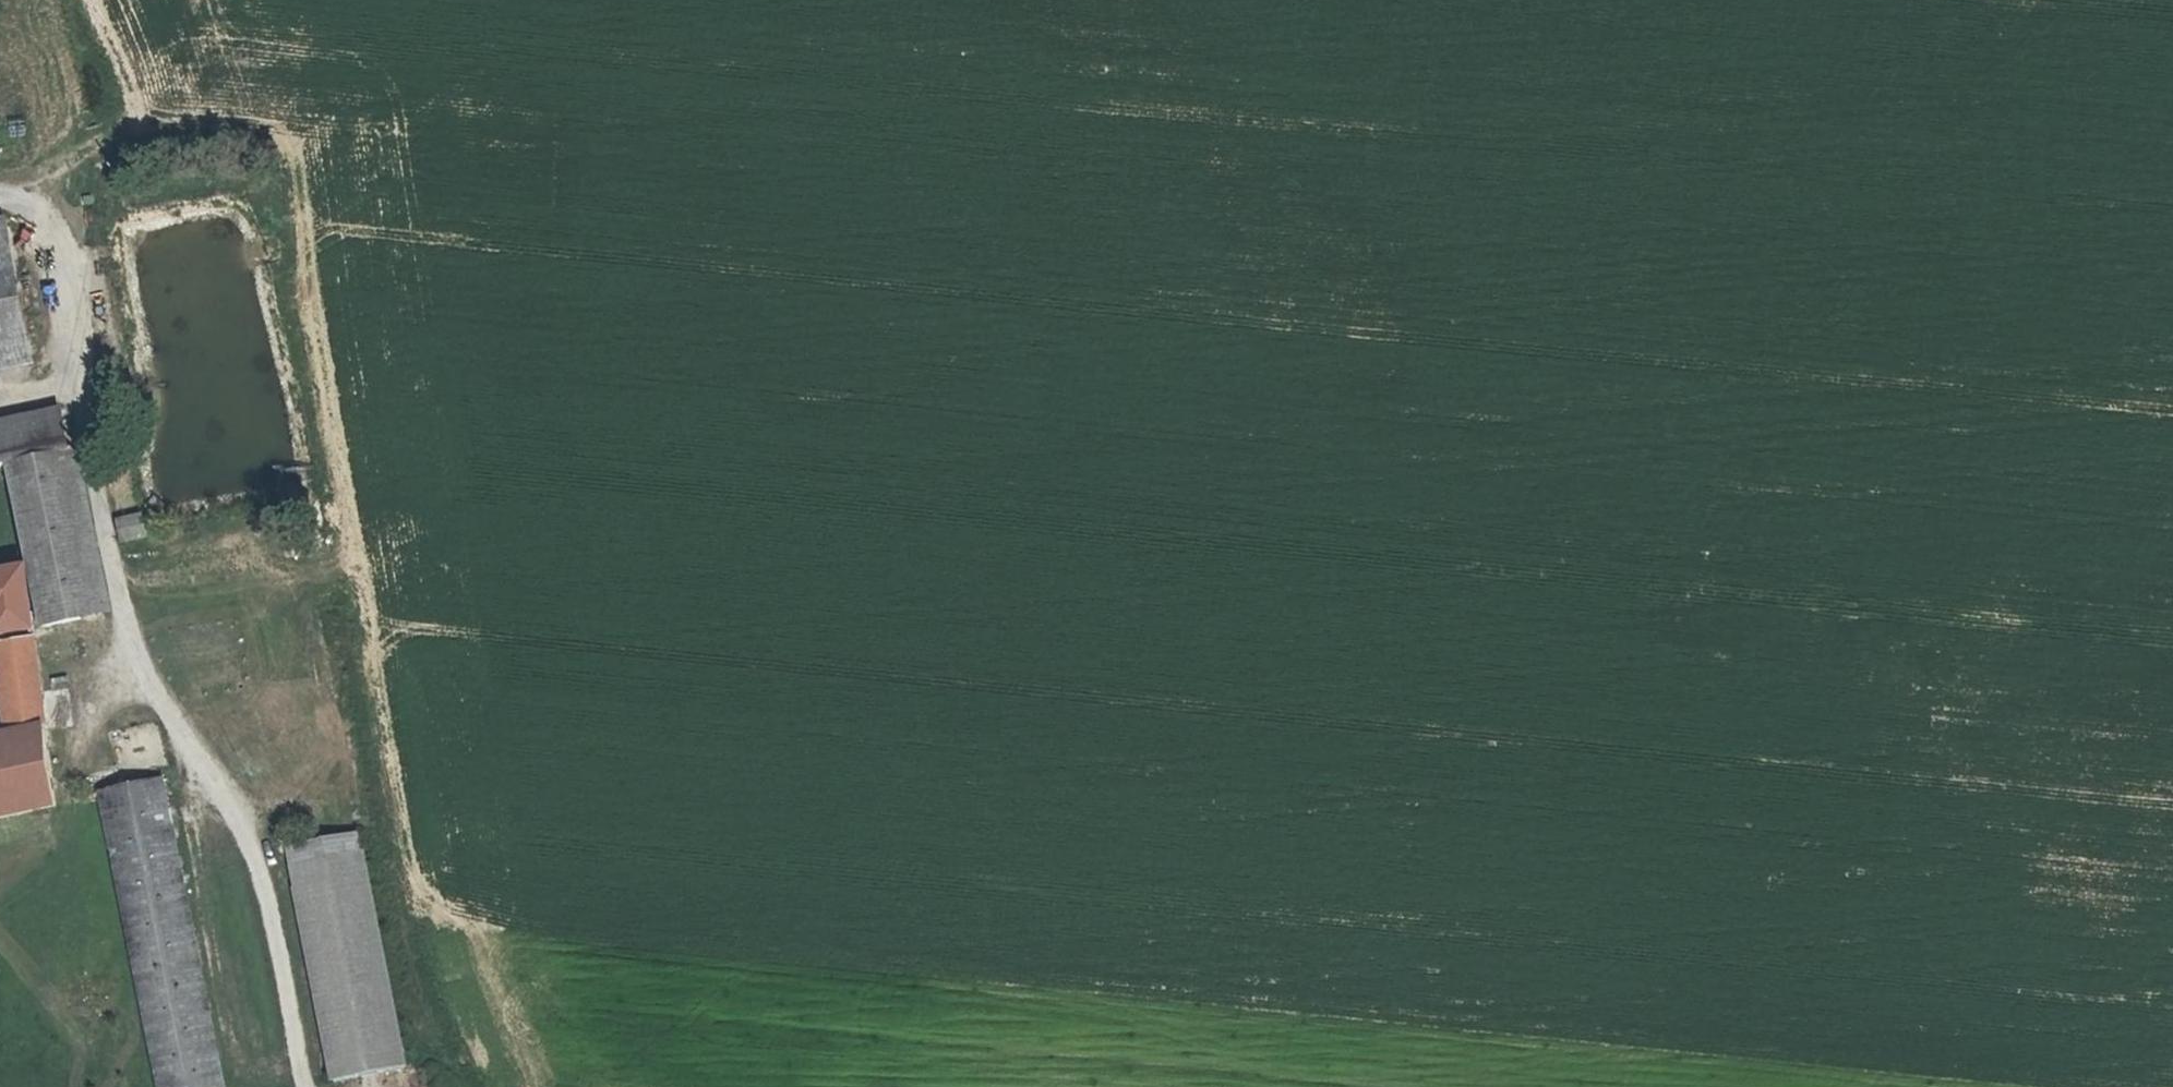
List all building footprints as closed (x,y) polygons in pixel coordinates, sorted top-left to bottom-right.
[(0,225),(0,374),(33,368),(4,224),(0,225)] [(3,466),(75,452),(67,410),(0,422),(0,466),(3,466)] [(94,548),(23,562),(30,609),(104,592),(94,548)] [(30,609),(23,562),(0,566),(0,633),(32,627),(30,609)] [(314,622),(244,636),(334,1083),(406,1071),(314,622)] [(0,737),(0,818),(56,806),(34,643),(0,649),(0,675),(6,736),(0,737)] [(103,790),(162,1086),(226,1086),(164,779),(103,790)]
